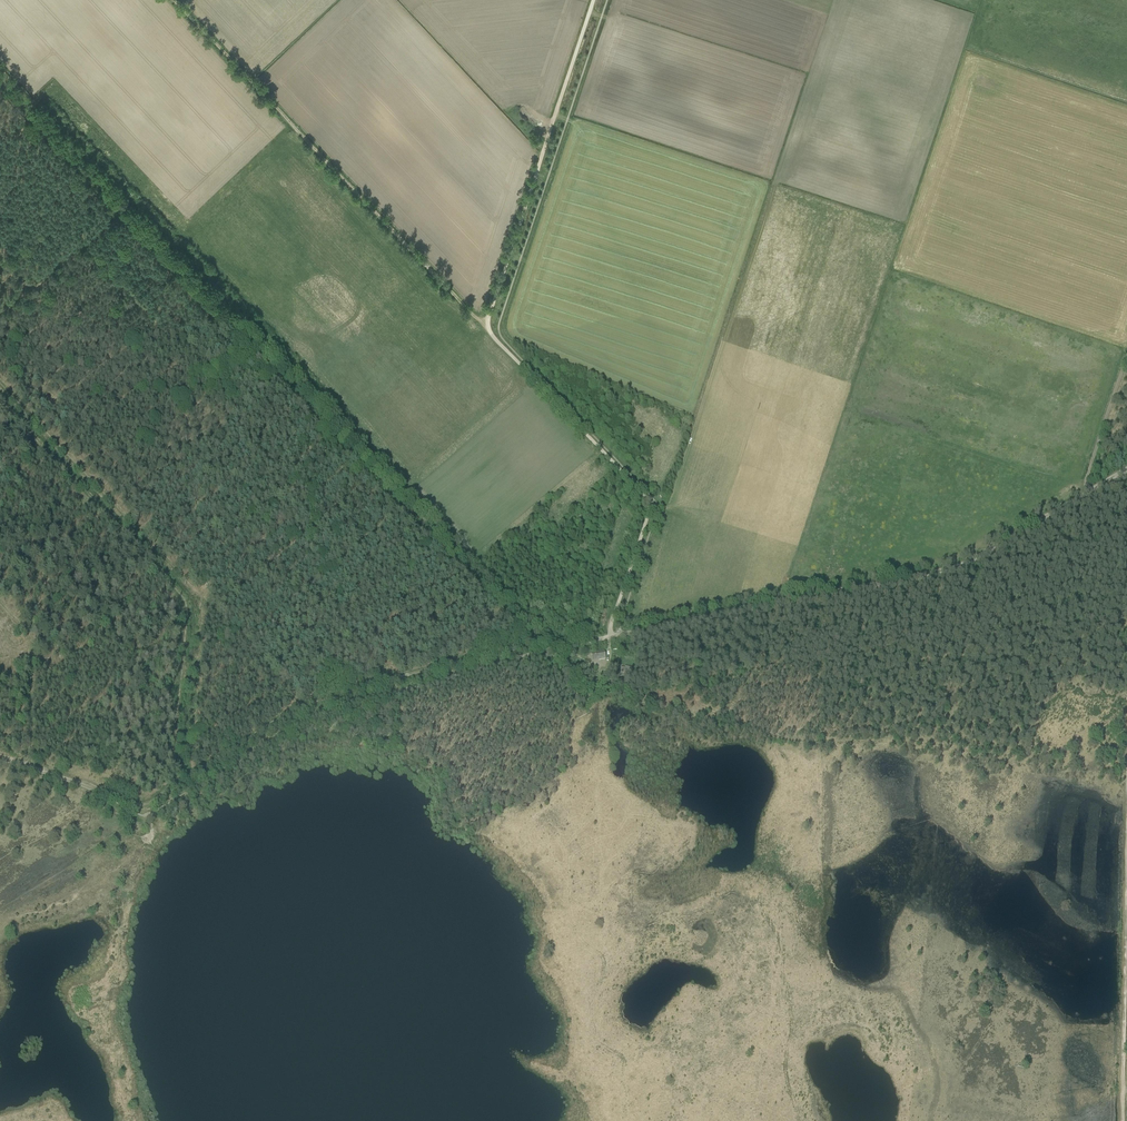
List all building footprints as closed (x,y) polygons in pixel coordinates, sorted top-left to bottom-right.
[(623,678),(626,679),(627,671),(632,672),(633,668),(625,666),(624,671),(623,678)]
